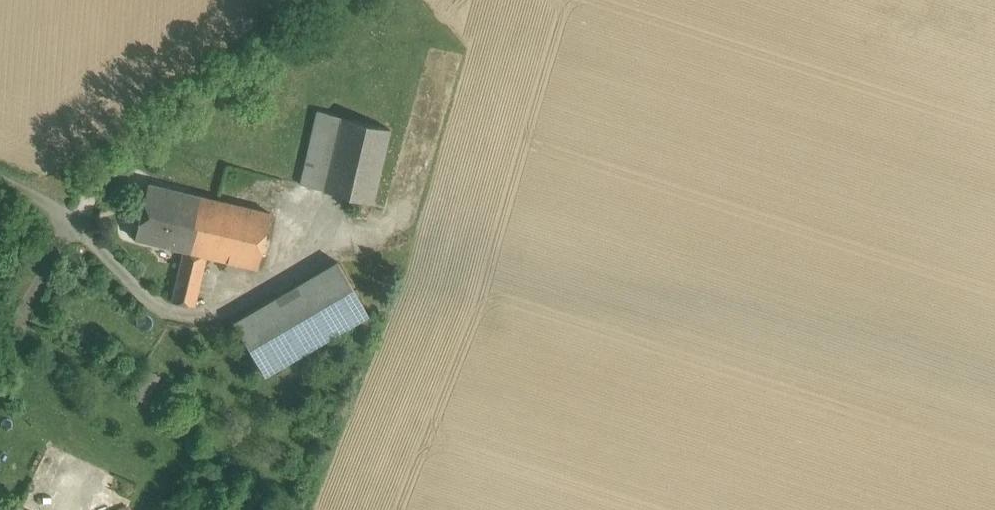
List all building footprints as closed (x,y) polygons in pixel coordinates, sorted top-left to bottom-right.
[(318,109),(300,183),(324,190),(341,116),(318,109)] [(390,129),(341,116),(324,190),(373,202),(390,129)] [(217,199),(148,183),(135,238),(184,250),(204,254),(217,199)] [(271,212),(217,199),(204,254),(206,255),(257,267),(271,212)] [(184,250),(172,301),(194,305),(206,255),(204,254),(184,250)] [(338,261),(234,322),(264,373),(368,313),(338,261)] [(148,369),(143,382),(156,387),(161,373),(148,369)] [(207,472),(200,483),(208,489),(215,478),(207,472)]
